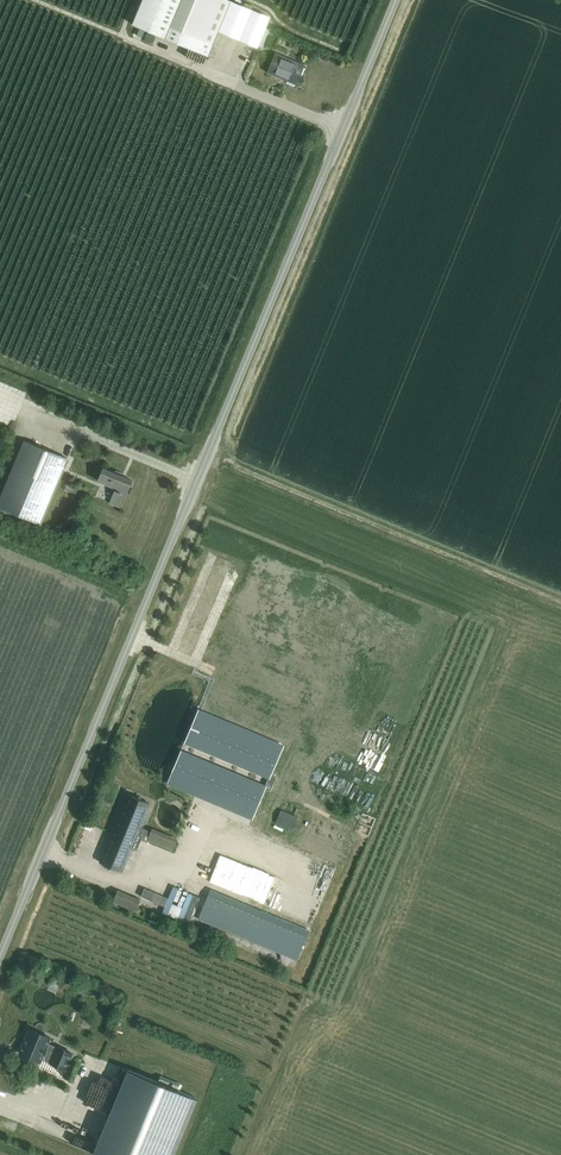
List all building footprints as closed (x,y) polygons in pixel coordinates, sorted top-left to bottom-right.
[(219,31),(231,1),(229,0),(142,0),(132,24),(208,56),(219,31)] [(219,31),(241,41),(253,10),(231,1),(219,31)] [(253,10),(241,41),(257,47),(269,17),(253,10)] [(296,85),(304,65),(275,53),(267,72),(296,85)] [(68,459),(24,441),(0,498),(0,507),(41,524),(68,459)] [(121,508),(132,480),(102,468),(97,481),(115,488),(109,503),(121,508)] [(200,709),(187,739),(193,742),(205,712),(200,709)] [(205,712),(193,742),(198,744),(211,714),(205,712)] [(211,714),(198,744),(204,746),(216,716),(211,714)] [(216,716),(204,746),(209,748),(221,718),(216,716)] [(221,718),(209,748),(214,751),(227,721),(221,718)] [(227,721),(214,751),(220,753),(232,723),(227,721)] [(232,723),(220,753),(225,755),(238,725),(232,723)] [(238,725),(225,755),(231,757),(243,727),(238,725)] [(243,727),(231,757),(236,759),(248,730),(243,727)] [(248,730),(236,759),(241,762),(254,732),(248,730)] [(254,732),(241,762),(247,764),(259,734),(254,732)] [(259,734),(247,764),(252,766),(265,736),(259,734)] [(265,736),(252,766),(258,768),(270,739),(265,736)] [(270,739),(258,768),(263,771),(275,741),(270,739)] [(275,741),(263,771),(268,773),(281,743),(275,741)] [(183,750),(170,780),(176,782),(188,753),(183,750)] [(188,753),(176,782),(181,785),(194,755),(188,753)] [(194,755),(181,785),(187,787),(199,757),(194,755)] [(199,757),(187,787),(192,789),(204,759),(199,757)] [(204,759),(192,789),(197,791),(210,762),(204,759)] [(210,762),(197,791),(203,794),(215,764),(210,762)] [(215,764),(203,794),(208,796),(221,766),(215,764)] [(221,766),(208,796),(214,798),(226,768),(221,766)] [(226,768),(214,798),(219,800),(231,770),(226,768)] [(231,770),(219,800),(224,803),(237,773),(231,770)] [(237,773),(224,803),(230,805),(242,775),(237,773)] [(242,775),(230,805),(235,807),(248,777),(242,775)] [(276,777),(271,776),(266,789),(271,791),(276,777)] [(248,777),(235,807),(241,809),(253,779),(248,777)] [(253,779),(241,809),(246,812),(258,782),(253,779)] [(258,782),(246,812),(251,814),(264,784),(258,782)] [(114,828),(141,840),(145,829),(140,827),(150,804),(128,795),(114,828)] [(279,810),(274,822),(291,829),(296,817),(279,810)] [(355,819),(351,819),(350,827),(363,828),(365,813),(356,812),(355,819)] [(137,850),(141,840),(114,828),(100,862),(122,871),(132,848),(137,850)] [(196,865),(203,857),(196,850),(189,859),(196,865)] [(307,933),(209,893),(198,920),(295,960),(307,933)] [(29,1029),(19,1053),(40,1062),(42,1056),(52,1060),(51,1063),(65,1069),(72,1053),(57,1047),(56,1050),(47,1046),(50,1038),(29,1029)] [(93,1154),(94,1154),(170,1154),(194,1097),(128,1070),(93,1154)]
